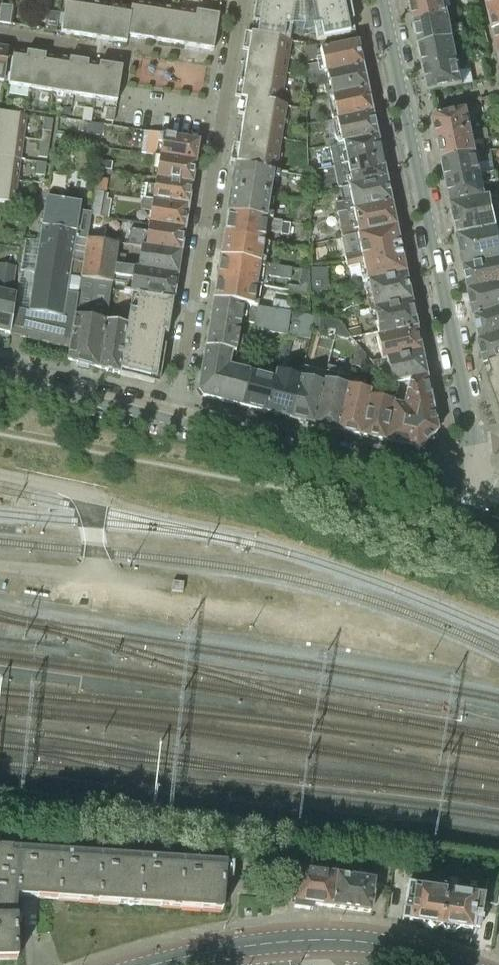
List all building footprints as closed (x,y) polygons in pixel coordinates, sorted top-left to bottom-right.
[(83,36),(89,1),(84,0),(66,0),(65,4),(61,33),(83,36)] [(251,36),(290,41),(291,29),(303,30),(315,28),(317,41),(356,34),(349,0),(256,0),(251,36)] [(450,16),(447,0),(411,0),(416,23),(450,16)] [(489,9),(498,7),(498,0),(487,0),(489,9)] [(83,36),(104,40),(110,4),(89,1),(83,36)] [(127,36),(149,39),(155,5),(132,1),(131,8),(127,36)] [(126,43),(127,36),(131,8),(110,4),(104,40),(126,43)] [(0,12),(0,23),(10,24),(12,7),(1,5),(0,12)] [(170,43),(176,8),(155,5),(149,39),(170,43)] [(493,29),(498,28),(498,7),(489,9),(493,29)] [(170,43),(191,47),(197,12),(176,8),(170,43)] [(213,50),(219,15),(197,12),(191,47),(213,50)] [(453,28),(450,16),(416,23),(420,45),(464,36),(465,36),(463,26),(453,28)] [(46,22),(45,30),(56,32),(58,24),(46,22)] [(291,41),(290,41),(251,36),(245,68),(286,74),(288,59),(292,59),(292,57),(288,56),(291,41)] [(420,45),(425,69),(459,62),(456,48),(466,46),(464,36),(420,45)] [(306,78),(324,74),(363,67),(358,43),(317,51),(316,46),(306,48),(306,62),(316,60),(317,64),(306,66),(306,78)] [(0,47),(0,82),(3,83),(8,49),(0,47)] [(36,53),(14,50),(9,85),(30,88),(36,53)] [(51,92),(57,57),(36,53),(30,88),(51,92)] [(78,60),(57,57),(51,92),(73,95),(78,60)] [(100,64),(78,60),(73,95),(94,98),(100,64)] [(469,60),(459,62),(425,69),(430,93),(464,86),(463,82),(471,81),(469,70),(471,70),(469,60)] [(116,102),(121,70),(122,67),(100,64),(94,98),(116,102)] [(367,90),(363,67),(324,74),(306,78),(307,87),(316,86),(323,85),(325,94),(327,93),(328,98),(367,90)] [(283,90),(286,74),(245,68),(240,100),(246,101),(281,105),(283,92),(287,93),(287,90),(283,90)] [(328,98),(332,121),(372,113),(367,90),(328,98)] [(246,101),(241,133),(281,139),(283,124),(287,124),(287,122),(284,121),(286,106),(281,105),(246,101)] [(114,122),(116,109),(107,108),(105,120),(114,122)] [(435,119),(439,139),(474,131),(469,108),(438,115),(438,114),(435,119)] [(84,109),(82,121),(91,122),(93,110),(84,109)] [(23,139),(26,116),(0,113),(0,136),(23,139)] [(377,137),(372,113),(332,121),(338,145),(377,137)] [(41,142),(49,143),(53,120),(44,119),(41,142)] [(103,125),(87,122),(85,133),(102,135),(103,125)] [(148,155),(159,157),(196,163),(199,142),(163,136),(159,135),(143,131),(142,138),(150,139),(148,155)] [(478,153),(474,131),(439,139),(444,160),(478,153)] [(279,154),(281,139),(241,133),(235,167),(276,173),(278,157),(282,158),(283,155),(279,154)] [(20,160),(23,139),(0,136),(0,158),(20,160)] [(329,146),(334,168),(381,159),(377,137),(338,145),(329,146)] [(38,157),(47,158),(49,143),(41,142),(38,157)] [(444,160),(448,183),(483,176),(478,153),(444,160)] [(192,184),(196,163),(159,157),(156,178),(192,184)] [(17,182),(20,160),(0,158),(0,180),(17,182)] [(385,179),(381,159),(334,168),(338,188),(348,186),(385,179)] [(36,175),(44,176),(46,164),(38,162),(36,175)] [(100,162),(99,171),(111,172),(113,164),(100,162)] [(235,167),(232,190),(270,197),(273,177),(279,178),(279,174),(276,173),(235,167)] [(483,176),(448,183),(453,204),(487,197),(485,185),(498,182),(497,173),(483,176)] [(188,208),(192,184),(156,178),(152,202),(188,208)] [(385,179),(348,186),(351,201),(334,204),(337,214),(390,203),(385,179)] [(17,182),(0,180),(0,202),(15,204),(17,182)] [(104,194),(106,194),(108,182),(97,180),(95,193),(104,194)] [(267,214),(270,197),(232,190),(228,213),(272,221),(273,215),(267,214)] [(95,193),(91,213),(91,215),(101,217),(104,194),(95,193)] [(453,204),(459,236),(498,228),(493,196),(487,197),(453,204)] [(91,215),(91,213),(80,211),(81,203),(46,197),(42,227),(27,224),(23,249),(16,295),(10,335),(69,349),(76,308),(87,239),(91,215)] [(185,230),(188,208),(152,202),(148,224),(185,230)] [(341,239),(395,229),(390,203),(337,214),(333,215),(337,230),(340,230),(342,238),(341,239)] [(314,213),(315,220),(325,218),(324,211),(314,213)] [(290,223),(272,221),(228,213),(224,235),(268,243),(269,233),(279,235),(280,233),(288,235),(290,223)] [(102,219),(91,217),(89,225),(101,227),(102,219)] [(181,254),(185,230),(148,224),(145,247),(145,248),(181,254)] [(465,265),(498,258),(498,228),(459,236),(465,265)] [(401,253),(395,229),(341,239),(343,249),(359,247),(361,254),(345,258),(346,264),(401,253)] [(265,259),(268,243),(224,235),(221,257),(265,264),(265,259)] [(87,239),(76,308),(107,313),(111,290),(115,265),(119,244),(87,239)] [(141,247),(137,269),(177,276),(181,254),(145,248),(145,247),(141,247)] [(368,282),(368,283),(405,276),(401,253),(346,264),(347,269),(363,265),(365,278),(361,279),(362,283),(368,282)] [(221,257),(217,279),(261,286),(263,276),(290,280),(292,268),(265,264),(221,257)] [(470,289),(498,283),(498,258),(465,265),(470,289)] [(10,335),(16,295),(11,293),(15,262),(0,259),(0,332),(10,335)] [(115,265),(111,290),(132,294),(173,300),(177,276),(137,269),(133,268),(115,265)] [(326,290),(327,269),(312,269),(312,290),(326,290)] [(411,302),(405,276),(368,283),(373,310),(411,302)] [(258,308),(261,286),(217,279),(214,301),(258,308)] [(476,317),(498,309),(498,283),(470,289),(476,317)] [(118,375),(129,315),(132,294),(111,290),(107,313),(98,370),(118,375)] [(173,300),(132,294),(129,315),(118,375),(154,384),(160,380),(166,346),(162,346),(163,335),(167,336),(173,300)] [(214,301),(206,348),(233,353),(236,353),(240,322),(255,324),(254,331),(285,336),(291,313),(290,313),(289,313),(272,310),(258,308),(214,301)] [(273,301),(272,310),(289,313),(291,303),(273,301)] [(358,301),(349,303),(352,313),(360,311),(358,301)] [(411,302),(373,310),(379,337),(416,330),(411,302)] [(107,313),(76,308),(69,349),(67,362),(98,370),(107,313)] [(480,341),(498,336),(498,309),(476,317),(480,341)] [(311,332),(312,332),(315,317),(314,317),(291,313),(285,336),(310,340),(311,332)] [(338,321),(315,317),(312,332),(334,338),(337,321),(338,321)] [(337,321),(334,338),(346,341),(350,338),(337,321)] [(360,329),(346,332),(352,339),(362,337),(360,329)] [(367,359),(371,363),(421,353),(416,330),(379,337),(377,338),(380,356),(368,359),(367,359)] [(480,341),(485,365),(498,360),(498,336),(480,341)] [(270,349),(281,351),(283,340),(272,338),(270,349)] [(357,346),(353,363),(353,366),(374,372),(375,369),(371,363),(367,359),(368,359),(357,346)] [(249,357),(251,348),(239,347),(237,355),(249,357)] [(229,366),(233,353),(206,348),(199,391),(203,397),(218,401),(226,365),(229,366)] [(391,384),(409,381),(426,377),(421,353),(371,363),(375,369),(375,368),(378,372),(388,370),(390,380),(384,381),(387,384),(391,383),(391,384)] [(253,373),(251,372),(243,407),(265,413),(278,358),(270,355),(267,365),(268,365),(266,376),(257,374),(258,371),(254,369),(253,373)] [(287,360),(278,358),(265,413),(290,419),(300,377),(284,373),(287,360)] [(485,365),(486,366),(490,365),(494,376),(489,378),(498,405),(498,360),(485,365)] [(218,401),(243,407),(251,372),(250,372),(251,371),(229,366),(226,365),(218,401)] [(300,377),(290,419),(314,426),(326,372),(303,366),(300,377)] [(327,366),(326,372),(314,426),(337,431),(350,378),(351,371),(327,366)] [(431,403),(426,377),(409,381),(404,400),(410,410),(431,403)] [(367,382),(350,378),(337,431),(361,436),(371,391),(371,389),(365,387),(367,382)] [(361,436),(384,441),(393,403),(394,399),(371,392),(371,391),(361,436)] [(437,431),(431,403),(410,410),(404,400),(403,405),(393,403),(384,441),(420,449),(421,448),(436,433),(437,432),(437,431)] [(184,587),(173,586),(172,596),(183,597),(184,587)] [(12,849),(13,837),(0,837),(0,960),(18,960),(17,945),(17,935),(17,918),(15,918),(17,897),(38,898),(59,900),(136,905),(223,911),(224,895),(225,879),(232,880),(233,862),(226,862),(226,863),(12,849)] [(332,908),(336,875),(321,873),(322,867),(300,864),(294,908),(312,910),(313,905),(332,908)] [(337,868),(336,875),(332,908),(370,913),(375,881),(364,879),(364,875),(359,874),(360,872),(337,868)] [(435,930),(441,926),(446,891),(408,885),(402,920),(422,923),(426,928),(435,930)] [(484,896),(446,891),(441,926),(445,931),(454,933),(460,928),(472,930),(480,931),(484,896)]
